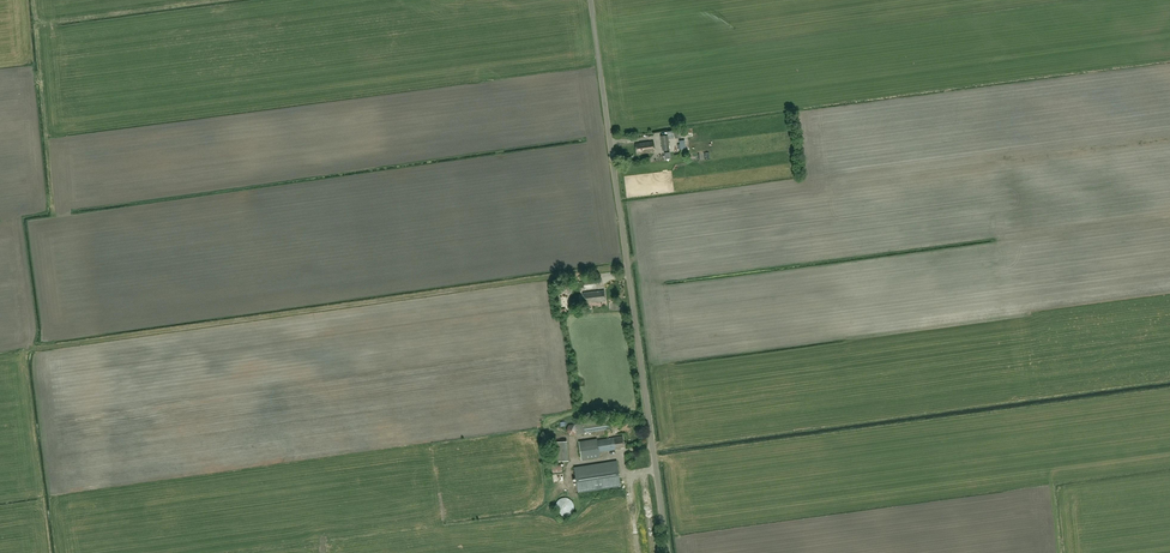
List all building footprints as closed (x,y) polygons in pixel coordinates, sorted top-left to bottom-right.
[(668,135),(661,136),(663,151),(670,150),(668,135)] [(637,153),(655,151),(654,141),(636,143),(637,153)] [(596,279),(583,280),(584,288),(597,287),(596,279)] [(604,290),(583,292),(584,303),(605,301),(604,290)] [(610,416),(583,420),(585,432),(611,428),(610,416)] [(574,424),(569,424),(566,430),(570,435),(576,434),(578,428),(574,424)] [(597,438),(579,441),(582,459),(600,456),(599,452),(620,448),(620,447),(624,446),(623,436),(597,440),(597,438)] [(617,460),(574,467),(578,492),(620,485),(620,480),(617,460)] [(553,472),(562,471),(561,463),(552,464),(553,472)] [(558,513),(560,515),(563,516),(566,516),(568,515),(571,514),(572,512),(574,509),(574,507),(574,504),(573,502),(571,499),(569,498),(566,497),(564,497),(561,498),(559,499),(557,501),(556,503),(555,506),(555,509),(556,511),(558,513)]
